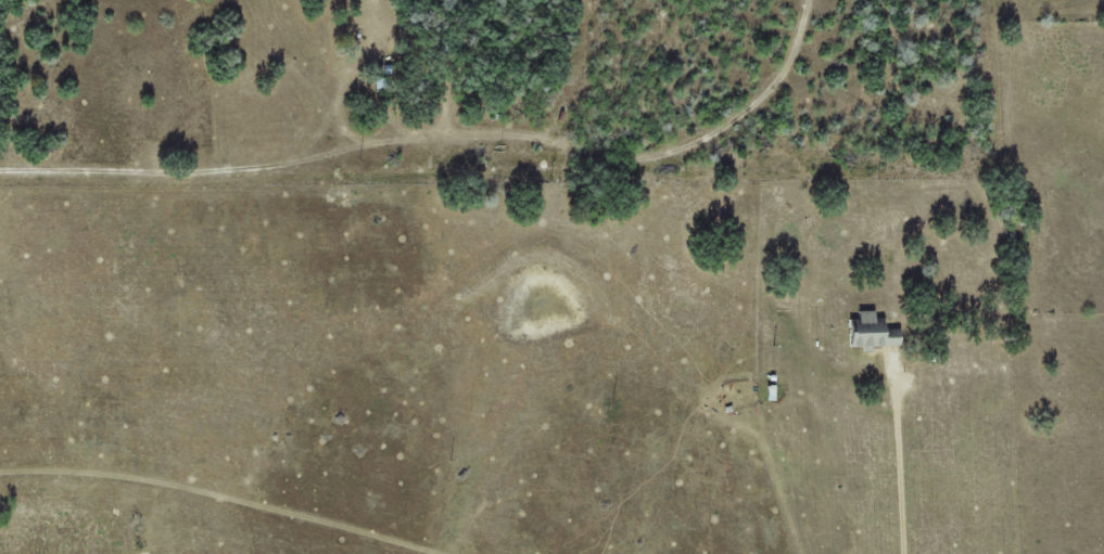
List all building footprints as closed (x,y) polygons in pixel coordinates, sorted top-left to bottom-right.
[(377,89),(386,89),(386,76),(377,76),(377,89)]
